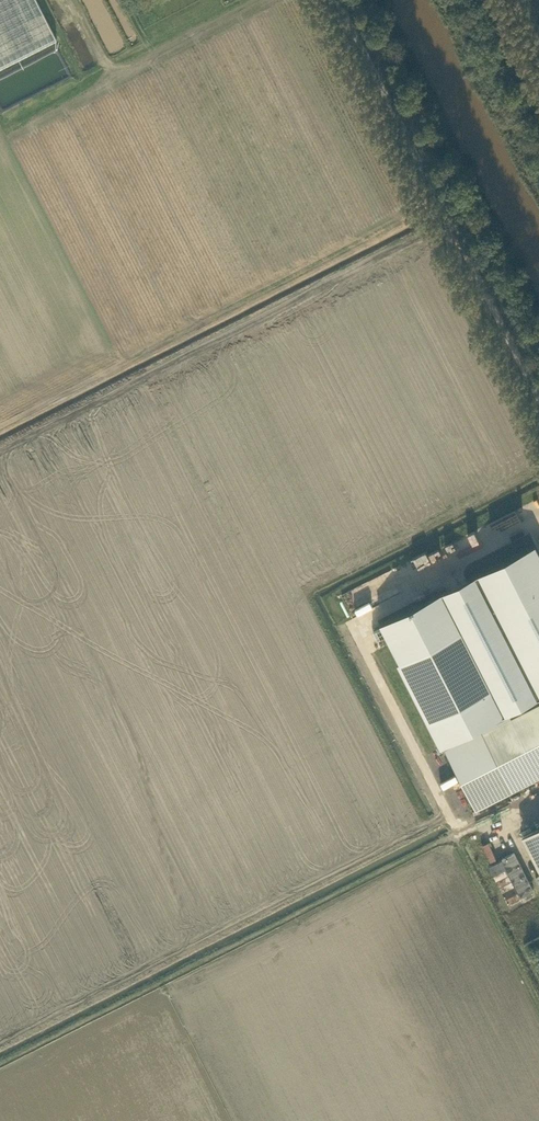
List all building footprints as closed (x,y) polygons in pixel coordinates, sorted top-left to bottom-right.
[(56,39),(36,0),(0,0),(0,68),(56,39)] [(380,622),(400,661),(398,662),(441,746),(538,696),(538,554),(534,544),(380,622)] [(446,749),(476,808),(538,775),(538,701),(446,749)] [(538,869),(538,822),(534,824),(537,829),(523,836),(538,869)] [(533,890),(514,852),(487,865),(507,903),(519,897),(507,874),(508,873),(520,897),(533,890)]
